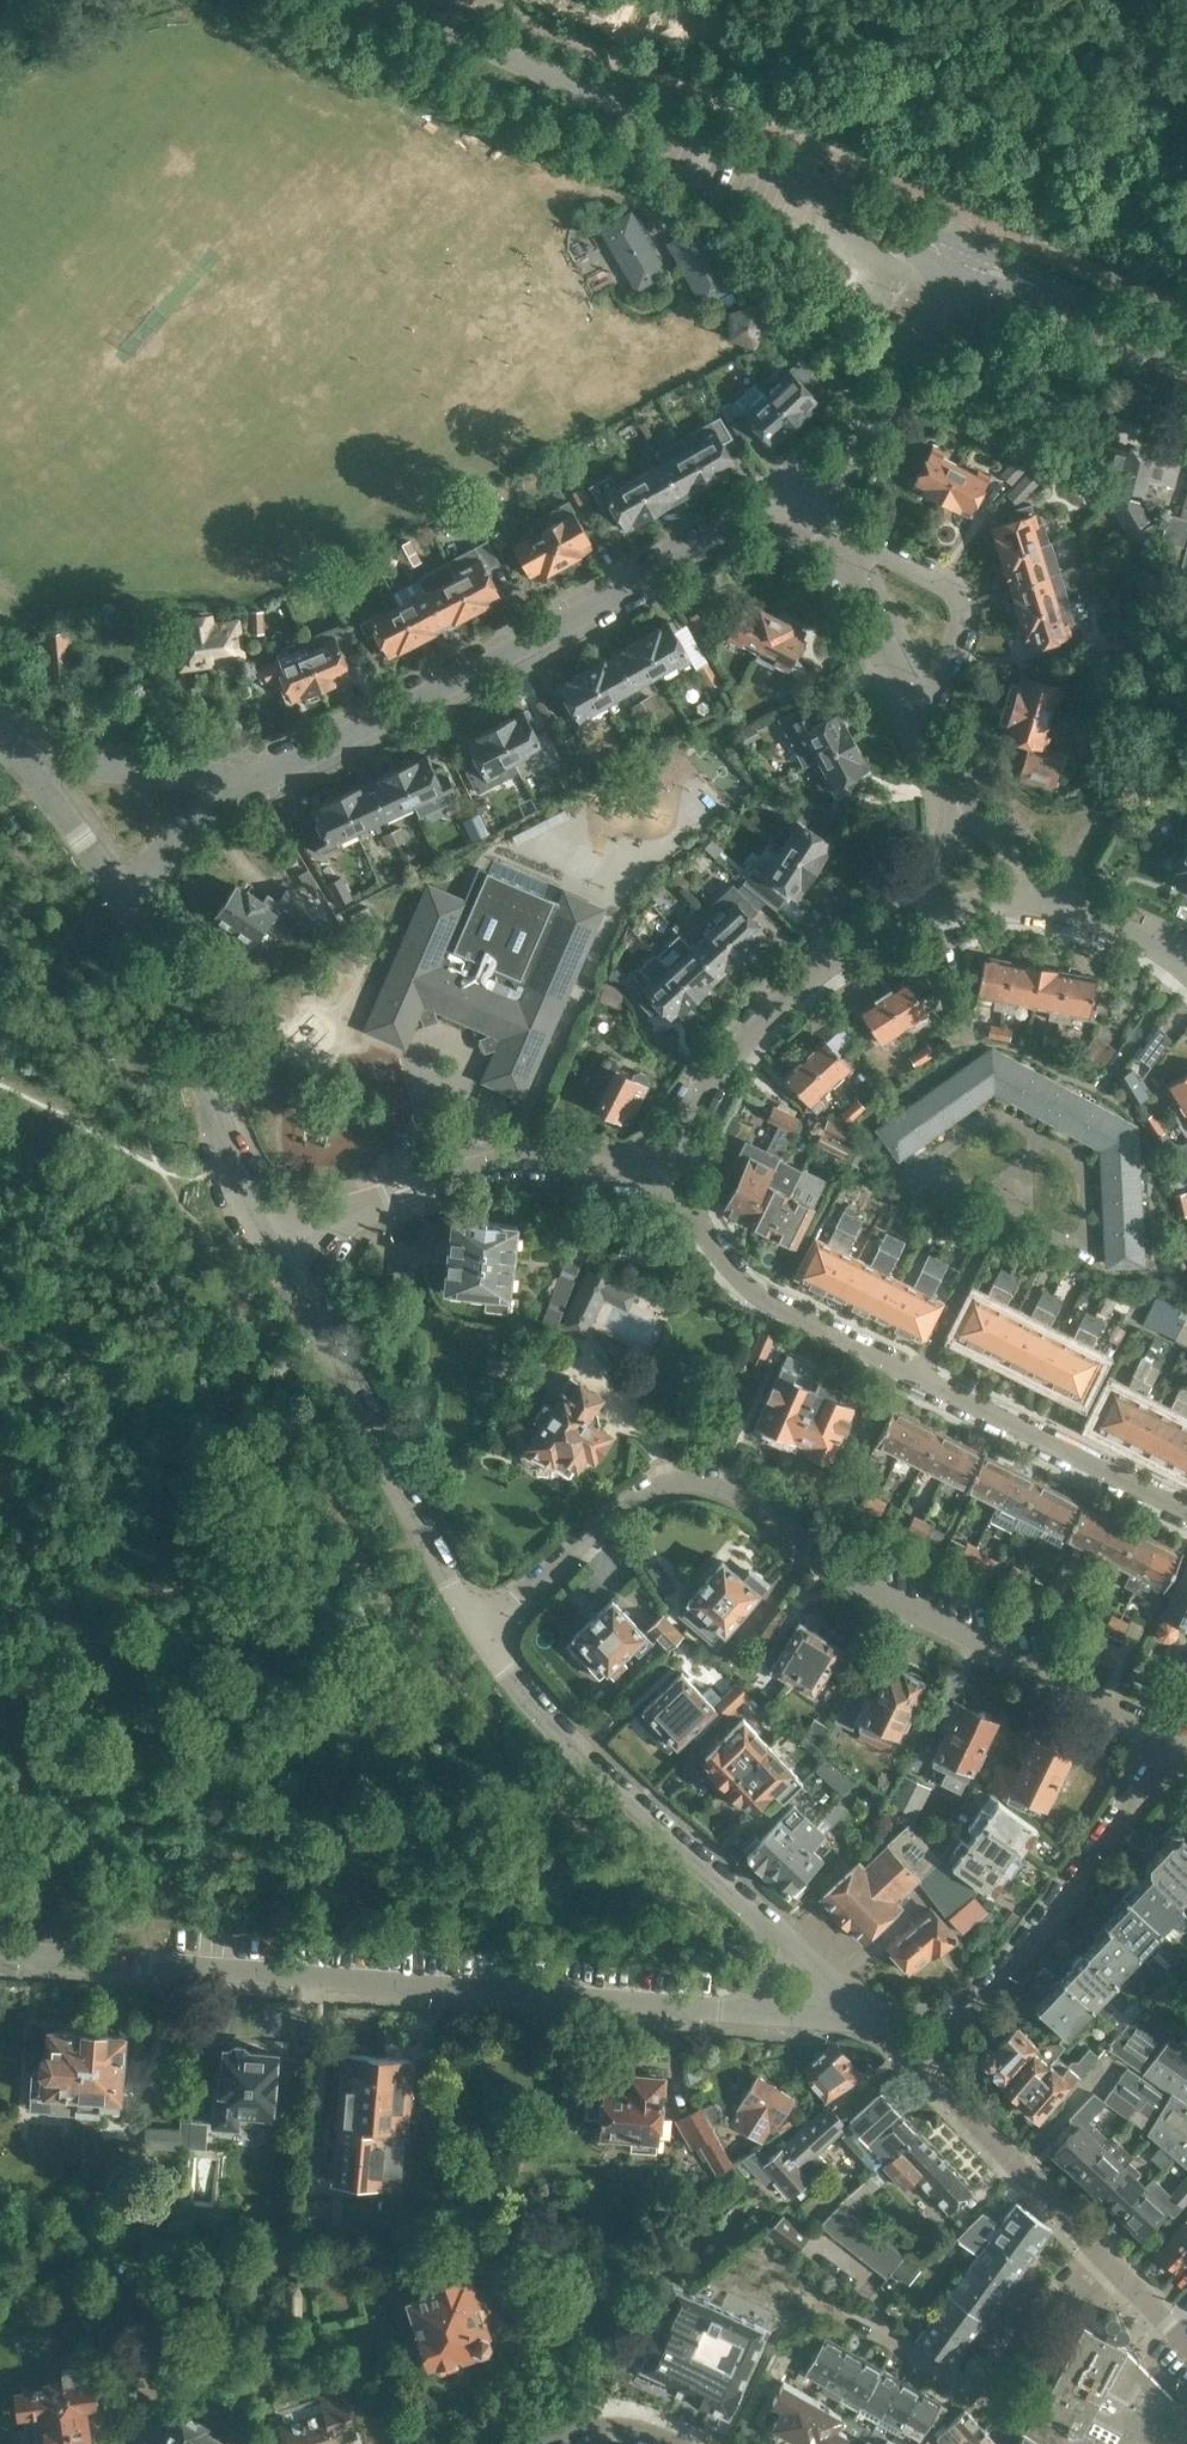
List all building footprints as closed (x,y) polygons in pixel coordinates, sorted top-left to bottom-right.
[(604,228),(638,287),(665,271),(631,212),(604,228)] [(671,243),(705,302),(732,286),(698,227),(671,243)] [(768,323),(754,304),(731,311),(732,336),(755,343),(768,323)] [(770,351),(784,357),(788,349),(774,343),(770,351)] [(766,390),(797,424),(821,402),(810,390),(823,378),(803,356),(790,368),(766,390)] [(756,381),(731,404),(737,415),(742,413),(773,446),(797,424),(766,390),(765,390),(756,381)] [(722,407),(729,420),(737,415),(731,403),(722,407)] [(943,423),(958,431),(962,421),(948,414),(943,423)] [(720,416),(683,436),(683,437),(708,483),(737,466),(723,442),(732,437),(720,416)] [(647,439),(654,451),(664,446),(657,433),(647,439)] [(683,437),(656,452),(661,461),(682,498),(708,483),(683,437)] [(654,451),(647,439),(637,444),(643,457),(654,451)] [(1103,444),(1097,466),(1101,467),(1101,466),(1121,471),(1117,487),(1120,488),(1120,487),(1143,493),(1143,494),(1145,494),(1149,479),(1172,485),(1171,486),(1172,486),(1180,455),(1170,452),(1168,460),(1161,459),(1152,456),(1153,450),(1131,444),(1129,451),(1103,444)] [(912,485),(941,500),(960,465),(943,456),(946,451),(933,445),(912,485)] [(1001,473),(1012,484),(1032,462),(1021,451),(1001,473)] [(635,476),(655,513),(682,498),(661,461),(635,476)] [(960,465),(941,500),(969,515),(990,475),(978,469),(976,473),(960,465)] [(1007,494),(1019,505),(1039,483),(1028,472),(1007,494)] [(655,513),(635,476),(617,486),(610,475),(590,486),(603,509),(609,519),(617,515),(626,529),(655,513)] [(573,492),(580,504),(589,499),(583,486),(573,492)] [(1128,494),(1111,504),(1128,533),(1150,519),(1139,501),(1128,494)] [(569,500),(537,517),(542,527),(543,526),(564,564),(593,548),(589,541),(592,540),(569,500)] [(1017,517),(991,525),(1001,557),(1049,542),(1043,522),(1039,523),(1036,512),(1034,512),(1032,504),(1014,509),(1017,517)] [(1163,566),(1180,571),(1180,568),(1186,569),(1186,520),(1175,518),(1163,566)] [(1131,536),(1153,548),(1160,521),(1159,519),(1131,536)] [(564,564),(543,526),(542,527),(543,530),(529,538),(528,535),(513,543),(530,575),(533,573),(536,580),(564,564)] [(491,536),(498,548),(508,543),(501,530),(491,536)] [(401,543),(408,556),(416,552),(410,539),(401,543)] [(487,540),(447,561),(473,612),(503,596),(487,568),(499,562),(487,540)] [(1049,542),(1001,557),(1010,587),(1050,574),(1060,571),(1051,541),(1049,542)] [(473,612),(453,572),(452,573),(447,562),(420,577),(445,626),(473,612)] [(1050,574),(1010,587),(1020,617),(1067,602),(1067,604),(1070,603),(1060,571),(1050,574)] [(420,577),(392,592),(398,604),(417,641),(445,626),(420,577)] [(726,637),(756,652),(758,653),(776,616),(748,602),(745,608),(742,607),(726,637)] [(1067,602),(1020,617),(1029,648),(1059,638),(1063,649),(1080,643),(1077,631),(1071,633),(1068,623),(1073,621),(1067,602)] [(417,641),(398,604),(382,613),(381,611),(369,616),(370,617),(361,622),(367,635),(376,631),(389,656),(417,641)] [(690,616),(708,650),(718,646),(711,632),(714,630),(703,609),(690,616)] [(249,611),(250,634),(264,633),(263,610),(249,611)] [(179,629),(184,665),(218,660),(217,656),(243,652),(238,620),(212,624),(211,615),(191,618),(192,627),(179,629)] [(758,653),(756,652),(753,658),(772,668),(775,662),(789,669),(789,668),(798,679),(789,687),(800,700),(823,679),(812,667),(809,670),(799,660),(795,657),(805,638),(803,636),(805,631),(776,616),(758,653)] [(642,636),(662,672),(677,663),(680,667),(689,662),(694,671),(710,662),(696,637),(694,638),(686,624),(676,630),(670,620),(642,636)] [(342,623),(304,640),(322,688),(353,675),(343,652),(353,648),(342,623)] [(43,632),(47,685),(73,683),(68,630),(43,632)] [(642,636),(614,652),(635,688),(662,672),(642,636)] [(1099,639),(1100,655),(1126,653),(1125,637),(1099,639)] [(285,655),(263,664),(269,680),(270,679),(272,684),(283,680),(284,680),(285,679),(294,700),(322,688),(304,640),(303,639),(282,648),(285,655)] [(635,688),(614,652),(587,668),(607,704),(635,688)] [(1078,672),(1096,672),(1096,661),(1079,660),(1078,672)] [(607,704),(587,668),(558,685),(581,724),(593,717),(591,713),(607,704)] [(1005,702),(1052,717),(1057,699),(1061,700),(1065,686),(1063,685),(1066,676),(1052,672),(1049,681),(1021,673),(1018,684),(1011,682),(1005,702)] [(640,700),(647,712),(656,707),(649,695),(640,700)] [(777,718),(803,767),(808,764),(816,760),(855,739),(839,710),(823,719),(813,699),(777,718)] [(647,712),(640,700),(631,705),(638,717),(647,712)] [(1052,717),(1005,702),(999,722),(1006,724),(1002,735),(1028,743),(1019,775),(1053,785),(1063,753),(1045,747),(1048,736),(1046,735),(1052,717)] [(495,725),(515,762),(515,761),(524,777),(561,756),(547,729),(537,734),(524,710),(495,725)] [(495,725),(466,740),(488,781),(475,787),(481,798),(494,791),(489,781),(500,775),(498,770),(515,762),(495,725)] [(565,739),(572,752),(581,747),(574,734),(565,739)] [(855,739),(816,760),(823,775),(826,773),(827,775),(823,776),(829,788),(831,787),(836,796),(828,809),(838,816),(851,794),(844,780),(870,767),(855,739)] [(427,753),(396,768),(414,805),(419,816),(437,807),(433,800),(446,794),(445,793),(454,788),(448,775),(447,775),(442,764),(434,768),(427,753)] [(368,781),(386,818),(414,805),(396,768),(368,781)] [(386,818),(368,781),(339,795),(357,832),(386,818)] [(357,832),(339,795),(313,808),(325,833),(314,838),(321,852),(330,847),(331,849),(343,843),(341,839),(357,832)] [(792,832),(783,845),(817,868),(836,839),(827,834),(825,838),(805,826),(809,819),(829,831),(838,816),(828,809),(817,803),(818,802),(807,798),(800,816),(798,815),(788,830),(792,831),(792,832)] [(391,831),(397,844),(406,840),(401,827),(391,831)] [(397,844),(391,831),(381,835),(387,848),(397,844)] [(722,850),(712,840),(705,847),(715,858),(722,850)] [(817,868),(783,845),(772,862),(768,860),(760,872),(799,897),(817,868)] [(1183,849),(1175,873),(1172,882),(1179,884),(1179,886),(1186,889),(1186,850),(1183,849)] [(553,899),(558,887),(494,859),(489,871),(479,867),(464,900),(456,896),(428,884),(384,987),(365,1030),(404,1047),(418,1014),(419,1015),(423,1026),(438,1021),(434,1009),(434,1008),(491,1032),(490,1033),(478,1038),(484,1053),(496,1048),(497,1048),(483,1081),(522,1098),(604,908),(565,891),(560,902),(553,899)] [(1113,869),(1100,863),(1095,871),(1108,878),(1113,869)] [(740,878),(751,886),(757,879),(746,870),(740,878)] [(354,899),(342,876),(324,885),(336,908),(354,899)] [(264,903),(265,901),(249,889),(248,891),(237,884),(215,916),(235,929),(229,940),(230,943),(241,951),(247,950),(253,941),(254,942),(267,923),(278,930),(287,929),(297,914),(308,922),(318,907),(289,886),(279,901),(280,902),(275,910),(264,903)] [(733,885),(704,911),(716,923),(744,954),(767,932),(753,917),(759,912),(733,884),(733,885)] [(674,925),(683,936),(690,930),(680,919),(674,925)] [(693,945),(721,975),(744,954),(716,923),(693,945)] [(693,945),(670,966),(698,997),(721,975),(693,945)] [(642,988),(633,996),(650,1014),(660,1004),(674,1019),(698,997),(670,966),(668,968),(656,954),(641,968),(650,978),(641,987),(642,988)] [(994,1008),(1004,1010),(1013,962),(984,957),(977,997),(995,1000),(994,1008)] [(1033,1008),(1040,967),(1013,962),(1004,1010),(1015,1012),(1016,1004),(1033,1008)] [(1068,972),(1040,967),(1033,1008),(1050,1011),(1049,1018),(1059,1020),(1068,972)] [(1068,972),(1059,1020),(1070,1022),(1071,1015),(1089,1018),(1096,978),(1068,972)] [(883,994),(906,1029),(930,1014),(907,979),(883,994)] [(597,1001),(617,1008),(625,990),(605,982),(597,1001)] [(906,1029),(883,994),(860,1009),(883,1045),(906,1029)] [(987,1038),(997,1040),(1000,1027),(990,1024),(987,1038)] [(1000,1027),(997,1040),(1009,1042),(1012,1029),(1000,1027)] [(1136,1057),(1150,1067),(1170,1040),(1159,1027),(1136,1057)] [(1041,1047),(1054,1050),(1056,1037),(1044,1034),(1041,1047)] [(1082,1055),(1102,1069),(1116,1048),(1096,1034),(1082,1055)] [(1056,1037),(1054,1050),(1064,1052),(1067,1039),(1056,1037)] [(804,1057),(832,1087),(853,1068),(824,1038),(804,1057)] [(916,1050),(923,1061),(933,1054),(927,1044),(916,1050)] [(923,1061),(916,1050),(908,1056),(914,1066),(923,1061)] [(882,1129),(900,1154),(995,1087),(1105,1146),(1110,1262),(1141,1260),(1134,1128),(992,1051),(882,1129)] [(633,1074),(631,1076),(617,1069),(619,1065),(617,1058),(611,1055),(604,1057),(601,1063),(604,1070),(597,1072),(594,1078),(596,1085),(601,1087),(592,1105),(615,1117),(615,1116),(622,1119),(628,1108),(634,1111),(647,1084),(647,1081),(646,1078),(645,1076),(643,1074),(640,1073),(637,1072),(635,1073),(633,1074)] [(832,1087),(804,1057),(783,1076),(817,1112),(826,1104),(821,1098),(832,1087)] [(1116,1080),(1132,1106),(1149,1095),(1133,1069),(1116,1080)] [(1173,1114),(1186,1105),(1186,1072),(1165,1086),(1174,1101),(1168,1105),(1173,1114)] [(847,1106),(858,1116),(865,1109),(855,1098),(847,1106)] [(772,1104),(765,1118),(792,1132),(799,1118),(772,1104)] [(1173,1114),(1179,1123),(1186,1119),(1186,1121),(1186,1105),(1173,1114)] [(858,1116),(847,1106),(839,1113),(849,1124),(858,1116)] [(1143,1119),(1148,1128),(1159,1122),(1153,1113),(1143,1119)] [(822,1130),(844,1141),(850,1130),(827,1119),(822,1130)] [(1159,1122),(1148,1128),(1155,1140),(1160,1137),(1159,1135),(1164,1132),(1159,1122)] [(852,1144),(844,1141),(822,1130),(815,1144),(845,1158),(852,1144)] [(1168,1149),(1174,1163),(1186,1157),(1186,1141),(1168,1149)] [(724,1209),(747,1221),(779,1158),(746,1143),(728,1179),(736,1183),(724,1209)] [(779,1158),(747,1221),(772,1232),(797,1182),(803,1170),(779,1158)] [(797,1182),(772,1232),(795,1244),(826,1182),(827,1180),(804,1169),(803,1170),(797,1182)] [(1175,1205),(1186,1203),(1186,1200),(1185,1191),(1172,1194),(1175,1205)] [(1175,1205),(1177,1216),(1186,1214),(1186,1203),(1175,1205)] [(815,1235),(794,1276),(817,1287),(853,1215),(843,1211),(828,1242),(815,1235)] [(853,1215),(817,1287),(838,1298),(859,1257),(847,1251),(855,1235),(863,1220),(853,1215)] [(518,1224),(486,1220),(453,1217),(444,1289),(486,1294),(485,1307),(508,1310),(518,1224)] [(871,1263),(859,1257),(838,1298),(860,1309),(896,1237),(886,1232),(879,1246),(880,1246),(871,1263)] [(625,1236),(618,1255),(654,1268),(661,1249),(625,1236)] [(896,1237),(860,1309),(881,1320),(902,1279),(889,1272),(898,1256),(906,1241),(896,1237)] [(544,1321),(558,1326),(588,1246),(575,1241),(544,1321)] [(881,1320),(903,1331),(939,1258),(929,1253),(922,1268),(914,1285),(902,1279),(881,1320)] [(939,1258),(903,1331),(920,1339),(927,1337),(945,1300),(932,1294),(940,1278),(941,1278),(949,1263),(939,1258)] [(589,1268),(560,1327),(585,1339),(605,1298),(627,1309),(635,1293),(589,1268)] [(952,1334),(974,1345),(1010,1272),(1001,1268),(985,1299),(973,1293),(952,1334)] [(1010,1272),(974,1345),(995,1355),(1016,1314),(1004,1308),(1020,1277),(1010,1272)] [(1016,1314),(995,1355),(1017,1366),(1053,1293),(1044,1288),(1028,1320),(1016,1314)] [(1017,1366),(1038,1377),(1059,1336),(1047,1330),(1055,1314),(1063,1298),(1053,1293),(1017,1366)] [(1156,1295),(1144,1321),(1186,1343),(1186,1311),(1156,1295)] [(1038,1377),(1060,1388),(1096,1315),(1086,1309),(1079,1324),(1079,1325),(1071,1342),(1059,1336),(1038,1377)] [(1096,1315),(1060,1388),(1081,1398),(1102,1358),(1089,1352),(1098,1335),(1098,1336),(1106,1320),(1096,1315)] [(749,1358),(762,1364),(775,1336),(761,1330),(749,1358)] [(779,1370),(756,1421),(776,1430),(772,1437),(789,1444),(792,1437),(818,1379),(797,1370),(801,1359),(787,1353),(779,1370)] [(1095,1427),(1114,1437),(1152,1360),(1142,1355),(1133,1374),(1125,1390),(1112,1384),(1098,1412),(1093,1421),(1095,1427)] [(1114,1437),(1135,1447),(1156,1406),(1144,1400),(1151,1384),(1152,1385),(1160,1368),(1159,1368),(1163,1360),(1154,1356),(1152,1360),(1114,1437)] [(542,1423),(528,1444),(526,1449),(532,1452),(531,1453),(533,1458),(540,1462),(545,1461),(546,1461),(552,1464),(552,1463),(570,1475),(575,1465),(577,1466),(587,1452),(593,1457),(610,1431),(597,1423),(598,1420),(596,1411),(594,1409),(602,1395),(578,1379),(570,1392),(562,1387),(552,1404),(545,1400),(534,1417),(542,1423)] [(818,1379),(792,1437),(812,1446),(810,1451),(828,1459),(831,1454),(832,1455),(855,1403),(854,1403),(862,1387),(846,1380),(842,1390),(818,1379)] [(1156,1458),(1186,1397),(1186,1382),(1184,1380),(1176,1395),(1168,1412),(1156,1406),(1135,1447),(1156,1458)] [(1177,1469),(1186,1450),(1186,1422),(1186,1421),(1186,1397),(1156,1458),(1177,1469)] [(875,1445),(899,1457),(917,1420),(893,1408),(875,1445)] [(917,1420),(899,1457),(921,1468),(923,1469),(941,1433),(939,1432),(917,1420)] [(941,1433),(923,1469),(944,1479),(947,1481),(965,1445),(962,1443),(941,1433)] [(965,1445),(947,1481),(966,1490),(970,1492),(971,1493),(989,1457),(988,1456),(965,1445)] [(1177,1469),(1186,1474),(1186,1450),(1177,1469)] [(989,1457),(971,1493),(973,1494),(995,1505),(1013,1469),(992,1458),(989,1457)] [(996,1506),(989,1520),(1012,1532),(1019,1517),(1037,1481),(1015,1470),(1013,1469),(995,1505),(996,1506)] [(1037,1481),(1019,1517),(1024,1520),(1042,1528),(1043,1529),(1062,1493),(1042,1483),(1037,1481)] [(863,1506),(872,1510),(879,1496),(870,1491),(863,1506)] [(1042,1528),(1038,1536),(1061,1548),(1065,1540),(1067,1541),(1086,1505),(1083,1504),(1083,1503),(1070,1497),(1062,1493),(1043,1529),(1042,1528)] [(879,1496),(872,1510),(880,1515),(888,1501),(879,1496)] [(1086,1505),(1067,1541),(1072,1544),(1073,1544),(1092,1553),(1110,1517),(1091,1508),(1086,1505)] [(908,1528),(917,1532),(924,1518),(915,1514),(908,1528)] [(1110,1517),(1092,1553),(1095,1555),(1116,1565),(1134,1529),(1110,1517)] [(924,1518),(917,1532),(926,1537),(933,1523),(924,1518)] [(1134,1529),(1116,1565),(1118,1567),(1130,1572),(1124,1585),(1134,1590),(1158,1541),(1134,1529)] [(961,1555),(970,1560),(977,1545),(968,1541),(961,1555)] [(1158,1541),(1134,1590),(1158,1602),(1182,1553),(1159,1541),(1158,1541)] [(977,1545),(970,1560),(979,1564),(986,1550),(977,1545)] [(722,1632),(724,1634),(759,1591),(765,1584),(748,1570),(743,1576),(723,1559),(687,1602),(688,1603),(679,1615),(713,1643),(722,1632)] [(663,1594),(675,1589),(664,1560),(652,1565),(663,1594)] [(1006,1577),(1025,1587),(1029,1579),(1032,1573),(1013,1563),(1006,1577)] [(1186,1566),(1161,1615),(1163,1618),(1158,1620),(1155,1628),(1156,1635),(1162,1640),(1169,1641),(1175,1638),(1179,1629),(1178,1625),(1182,1625),(1185,1619),(1186,1621),(1186,1567),(1186,1566)] [(1029,1579),(1025,1587),(1038,1593),(1042,1585),(1029,1579)] [(1060,1604),(1069,1609),(1075,1595),(1066,1591),(1060,1604)] [(1075,1595),(1069,1609),(1078,1613),(1084,1600),(1075,1595)] [(639,1655),(654,1641),(653,1640),(646,1633),(613,1598),(573,1635),(575,1637),(568,1643),(599,1676),(606,1670),(608,1672),(608,1671),(614,1676),(627,1663),(622,1658),(633,1648),(639,1655)] [(650,1630),(646,1633),(653,1640),(657,1637),(669,1649),(684,1634),(664,1613),(649,1628),(650,1630)] [(1104,1627),(1114,1631),(1121,1618),(1112,1613),(1104,1627)] [(1121,1618),(1114,1631),(1123,1636),(1130,1623),(1121,1618)] [(777,1655),(770,1667),(791,1680),(820,1632),(799,1619),(788,1638),(781,1633),(770,1650),(777,1655)] [(820,1632),(791,1680),(812,1692),(846,1638),(826,1626),(822,1633),(820,1632)] [(710,1660),(729,1674),(746,1651),(727,1636),(710,1660)] [(1091,1653),(1112,1664),(1120,1648),(1099,1637),(1091,1653)] [(859,1724),(894,1741),(897,1735),(899,1736),(902,1729),(906,1728),(910,1719),(908,1712),(925,1679),(922,1677),(919,1672),(911,1668),(906,1669),(904,1668),(901,1674),(889,1668),(886,1669),(872,1696),(867,1694),(869,1690),(853,1682),(836,1717),(852,1725),(855,1719),(860,1721),(859,1724)] [(683,1670),(635,1716),(668,1751),(717,1705),(683,1670)] [(717,1702),(727,1713),(747,1695),(749,1693),(738,1682),(717,1702)] [(747,1695),(727,1713),(728,1714),(728,1713),(737,1722),(744,1715),(745,1716),(756,1705),(747,1695)] [(949,1764),(940,1781),(960,1791),(970,1770),(973,1772),(976,1765),(978,1766),(986,1751),(982,1749),(996,1718),(961,1701),(958,1706),(951,1703),(939,1728),(944,1731),(933,1752),(935,1753),(934,1756),(949,1764)] [(747,1718),(706,1757),(714,1767),(713,1768),(708,1774),(708,1778),(719,1790),(770,1743),(747,1718)] [(999,1761),(986,1786),(1007,1797),(1022,1804),(1026,1796),(1046,1806),(1048,1801),(1054,1799),(1057,1792),(1055,1786),(1071,1755),(1034,1737),(1026,1754),(1020,1756),(1022,1763),(1018,1770),(999,1761)] [(770,1743),(719,1790),(731,1802),(735,1803),(741,1797),(741,1798),(743,1796),(752,1806),(771,1786),(782,1798),(815,1767),(809,1760),(796,1772),(794,1770),(795,1769),(770,1743)] [(827,1757),(819,1766),(824,1771),(830,1764),(834,1767),(835,1765),(827,1757)] [(889,1802),(917,1816),(931,1786),(903,1772),(889,1802)] [(983,1805),(976,1816),(1022,1848),(1027,1842),(1032,1841),(1037,1834),(1036,1828),(1037,1826),(1005,1803),(997,1799),(990,1795),(983,1805)] [(762,1869),(766,1874),(818,1821),(791,1796),(775,1813),(774,1812),(760,1827),(767,1833),(760,1840),(753,1833),(742,1844),(749,1851),(746,1854),(762,1869)] [(836,1801),(818,1821),(766,1874),(771,1878),(772,1878),(787,1893),(790,1890),(797,1897),(800,1895),(808,1886),(801,1878),(822,1857),(812,1848),(826,1832),(846,1811),(836,1801)] [(960,1837),(1007,1870),(1007,1869),(1010,1872),(1020,1857),(1018,1855),(1022,1848),(976,1816),(968,1826),(975,1831),(968,1841),(961,1837),(960,1837)] [(948,1916),(949,1915),(978,1891),(910,1820),(887,1842),(865,1863),(861,1859),(821,1896),(864,1940),(903,1903),(898,1898),(919,1879),(948,1916)] [(1180,1902),(1186,1895),(1186,1847),(1182,1842),(1186,1836),(1186,1832),(1180,1825),(1172,1825),(1166,1832),(1166,1836),(1169,1839),(1146,1863),(1146,1871),(1180,1902)] [(1007,1870),(960,1837),(953,1848),(960,1852),(952,1864),(991,1893),(992,1891),(997,1889),(1001,1885),(1001,1878),(1007,1870)] [(1163,1930),(1172,1938),(1186,1922),(1186,1912),(1182,1907),(1184,1905),(1146,1871),(1147,1875),(1138,1884),(1134,1884),(1125,1894),(1163,1930)] [(949,1915),(964,1932),(969,1928),(977,1936),(999,1916),(989,1907),(988,1908),(975,1893),(949,1915)] [(1163,1930),(1125,1894),(1114,1906),(1114,1911),(1105,1920),(1141,1953),(1163,1930)] [(931,1905),(886,1945),(909,1971),(914,1967),(916,1969),(931,1955),(933,1957),(959,1936),(956,1933),(957,1932),(938,1910),(936,1911),(931,1905)] [(1086,1950),(1122,1983),(1129,1976),(1123,1971),(1138,1955),(1139,1956),(1141,1953),(1105,1920),(1104,1921),(1106,1923),(1097,1933),(1097,1935),(1098,1936),(1086,1948),(1087,1949),(1086,1950)] [(1142,1957),(1161,1975),(1172,1963),(1157,1950),(1154,1953),(1149,1949),(1142,1957)] [(1076,1962),(1061,1977),(1062,1978),(1094,2006),(1106,2018),(1113,2011),(1114,2009),(1101,1998),(1117,1982),(1120,1985),(1122,1983),(1086,1950),(1082,1954),(1083,1955),(1076,1963),(1076,1962)] [(1051,1990),(1036,2005),(1073,2040),(1075,2037),(1069,2032),(1083,2017),(1094,2006),(1062,1978),(1059,1981),(1055,1981),(1051,1986),(1051,1990)] [(1186,2102),(1186,2046),(1179,2041),(1185,2032),(1177,2026),(1144,2003),(1126,2024),(1119,2032),(1105,2048),(1109,2052),(1112,2049),(1143,2072),(1143,2073),(1171,2092),(1172,2091),(1186,2102)] [(1105,2019),(1119,2032),(1126,2024),(1113,2011),(1105,2019)] [(1003,2082),(1036,2046),(1038,2044),(1018,2024),(994,2048),(987,2048),(982,2054),(981,2061),(987,2067),(994,2067),(993,2072),(1003,2082)] [(32,2093),(31,2110),(49,2112),(78,2114),(85,2031),(49,2028),(47,2053),(41,2056),(40,2069),(34,2068),(32,2093)] [(85,2031),(78,2114),(101,2116),(101,2111),(120,2111),(126,2033),(85,2031)] [(1038,2044),(1036,2046),(1003,2082),(1018,2099),(1019,2098),(1063,2047),(1065,2045),(1059,2040),(1041,2043),(1040,2042),(1038,2044)] [(808,2079),(826,2099),(863,2074),(847,2057),(848,2057),(833,2041),(807,2066),(807,2067),(808,2079)] [(214,2119),(213,2123),(239,2126),(239,2122),(270,2125),(270,2116),(274,2116),(276,2089),(305,2092),(309,2057),(277,2055),(277,2052),(250,2050),(244,2044),(235,2043),(229,2048),(226,2047),(223,2068),(218,2067),(214,2119)] [(1063,2047),(1019,2098),(1041,2117),(1078,2073),(1081,2076),(1099,2054),(1090,2046),(1078,2059),(1072,2060),(1069,2064),(1068,2063),(1068,2064),(1057,2054),(1063,2047)] [(339,2121),(333,2179),(400,2184),(405,2134),(406,2134),(412,2057),(344,2051),(338,2121),(339,2121)] [(1140,2104),(1153,2113),(1165,2092),(1128,2066),(1114,2086),(1140,2104)] [(636,2149),(658,2151),(664,2074),(629,2071),(628,2079),(588,2075),(585,2115),(600,2117),(599,2135),(637,2138),(636,2149)] [(739,2108),(731,2121),(762,2140),(770,2127),(774,2130),(795,2097),(758,2074),(738,2107),(739,2108)] [(1114,2086),(1104,2099),(1130,2117),(1140,2104),(1114,2086)] [(844,2133),(841,2136),(874,2171),(877,2168),(882,2163),(916,2131),(897,2111),(898,2109),(881,2091),(849,2121),(853,2126),(844,2133)] [(1079,2125),(1053,2152),(1075,2172),(1104,2142),(1108,2138),(1089,2120),(1106,2101),(1104,2099),(1095,2091),(1070,2117),(1079,2125)] [(1148,2132),(1186,2166),(1186,2102),(1172,2091),(1171,2092),(1148,2132)] [(1153,2113),(1140,2104),(1130,2117),(1145,2128),(1153,2113)] [(781,2145),(770,2156),(760,2144),(743,2156),(765,2181),(773,2174),(791,2196),(829,2162),(818,2150),(847,2125),(829,2105),(781,2145)] [(694,2147),(700,2144),(716,2173),(719,2172),(718,2171),(721,2170),(728,2180),(738,2174),(732,2164),(732,2163),(700,2106),(677,2119),(694,2147)] [(147,2126),(146,2146),(179,2149),(188,2149),(190,2120),(181,2119),(180,2129),(147,2126)] [(190,2120),(188,2149),(206,2150),(206,2149),(208,2123),(208,2121),(190,2120)] [(948,2212),(972,2189),(916,2131),(882,2163),(904,2186),(915,2176),(948,2212)] [(1112,2134),(1104,2142),(1075,2172),(1097,2193),(1128,2161),(1133,2155),(1112,2134)] [(1097,2193),(1119,2213),(1146,2185),(1146,2184),(1136,2175),(1139,2172),(1128,2161),(1097,2193)] [(1119,2213),(1141,2233),(1167,2206),(1174,2212),(1186,2199),(1186,2176),(1171,2193),(1153,2177),(1146,2184),(1146,2185),(1119,2213)] [(984,2211),(960,2237),(979,2252),(988,2238),(1024,2265),(1052,2227),(1036,2215),(1016,2201),(1004,2218),(1001,2216),(1000,2215),(996,2220),(984,2211)] [(852,2214),(839,2204),(820,2223),(834,2234),(852,2214)] [(143,2205),(142,2226),(172,2227),(173,2206),(143,2205)] [(765,2228),(795,2250),(810,2235),(783,2214),(765,2228)] [(865,2223),(852,2214),(834,2234),(848,2245),(865,2223)] [(1156,2253),(1178,2272),(1186,2262),(1186,2218),(1156,2253)] [(878,2233),(865,2223),(848,2245),(861,2255),(878,2233)] [(141,2231),(141,2243),(149,2243),(148,2267),(171,2267),(172,2232),(141,2231)] [(891,2243),(878,2233),(861,2255),(874,2265),(891,2243)] [(949,2293),(985,2319),(1024,2265),(988,2238),(979,2252),(949,2293)] [(905,2254),(891,2243),(874,2265),(887,2276),(905,2254)] [(477,2297),(468,2269),(431,2281),(433,2287),(403,2298),(424,2363),(433,2360),(436,2368),(441,2371),(457,2365),(459,2361),(457,2352),(464,2350),(466,2354),(488,2347),(491,2341),(484,2322),(492,2319),(488,2310),(491,2309),(489,2303),(486,2304),(483,2295),(477,2297)] [(283,2314),(303,2315),(303,2291),(298,2282),(287,2282),(283,2291),(283,2314)] [(741,2382),(767,2324),(676,2282),(645,2353),(649,2354),(644,2365),(675,2379),(675,2381),(719,2401),(729,2377),(741,2382)] [(985,2319),(949,2293),(933,2314),(935,2315),(918,2339),(950,2363),(967,2339),(969,2340),(985,2319)] [(1125,2346),(1126,2344),(1116,2339),(1117,2337),(1119,2337),(1122,2338),(1124,2337),(1126,2336),(1128,2335),(1129,2333),(1130,2329),(1129,2325),(1127,2322),(1124,2320),(1120,2320),(1121,2317),(1121,2313),(1119,2310),(1117,2308),(1115,2307),(1112,2307),(1109,2307),(1107,2309),(1105,2311),(1104,2314),(1104,2317),(1104,2319),(1093,2323),(1092,2326),(1083,2321),(1025,2431),(1049,2443),(1186,2443),(1186,2409),(1125,2346)] [(78,2322),(83,2354),(96,2351),(91,2320),(78,2322)] [(816,2385),(821,2388),(845,2347),(826,2336),(821,2343),(806,2369),(802,2367),(796,2377),(807,2383),(812,2375),(819,2379),(816,2385)] [(821,2388),(821,2389),(839,2400),(840,2399),(864,2358),(845,2347),(821,2388)] [(768,2371),(780,2379),(793,2356),(781,2349),(768,2371)] [(864,2358),(840,2399),(859,2410),(883,2369),(864,2358)] [(88,2407),(98,2406),(97,2397),(99,2396),(98,2386),(95,2386),(94,2377),(92,2377),(90,2364),(62,2368),(63,2378),(43,2380),(44,2384),(15,2387),(19,2416),(34,2414),(37,2443),(92,2443),(88,2407)] [(883,2369),(859,2410),(858,2411),(877,2422),(881,2415),(901,2379),(883,2369)] [(763,2416),(794,2434),(792,2437),(805,2443),(814,2443),(816,2443),(823,2443),(825,2443),(853,2443),(855,2440),(863,2424),(852,2418),(842,2413),(843,2411),(785,2378),(763,2416)] [(881,2415),(877,2422),(896,2432),(899,2426),(920,2390),(901,2379),(881,2415)] [(920,2390),(899,2426),(905,2429),(905,2428),(920,2437),(929,2420),(938,2425),(946,2408),(939,2403),(940,2401),(920,2390)] [(356,2433),(344,2391),(295,2406),(292,2395),(268,2402),(272,2417),(281,2414),(284,2424),(280,2425),(286,2443),(336,2443),(335,2439),(356,2433)] [(225,2443),(205,2432),(210,2423),(198,2415),(197,2417),(190,2413),(191,2411),(183,2406),(160,2443),(224,2443),(225,2443)] [(981,2426),(965,2409),(936,2436),(944,2443),(962,2443),(981,2426)] [(248,2412),(245,2410),(225,2443),(224,2443),(256,2443),(248,2412)] [(882,2433),(885,2428),(879,2424),(874,2431),(867,2426),(860,2436),(867,2441),(864,2443),(902,2443),(882,2433)] [(962,2443),(998,2443),(981,2426),(962,2443)] [(1018,2443),(1041,2443),(1023,2434),(1018,2443)]
